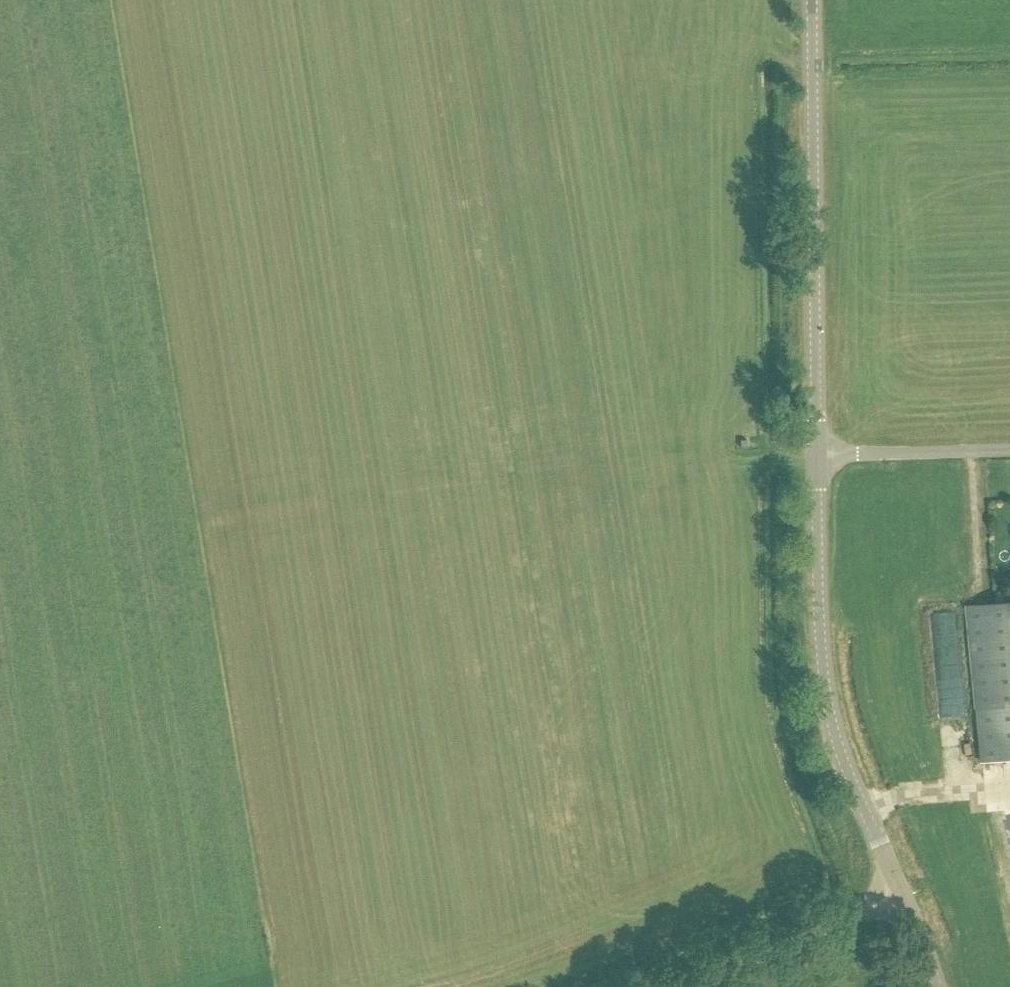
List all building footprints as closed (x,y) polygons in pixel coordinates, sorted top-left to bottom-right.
[(970,605),(982,760),(1009,758),(1009,602),(970,605)]
